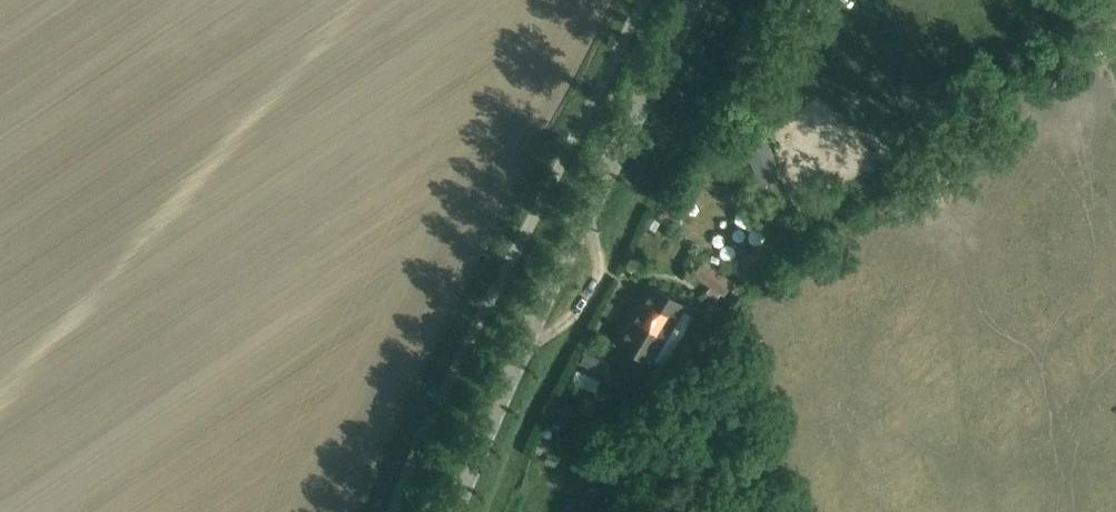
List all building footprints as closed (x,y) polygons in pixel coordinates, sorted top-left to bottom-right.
[(661,220),(669,226),(700,182),(692,176),(661,220)] [(741,224),(755,221),(753,206),(738,209),(741,224)] [(737,273),(746,284),(754,278),(755,279),(801,244),(789,228),(742,263),(745,267),(737,273)] [(704,262),(694,275),(711,287),(707,292),(717,300),(721,295),(723,296),(733,283),(704,262)] [(639,304),(615,343),(650,364),(684,306),(656,289),(645,308),(639,304)] [(561,396),(557,404),(559,413),(568,417),(576,414),(580,406),(577,397),(569,394),(561,396)]
